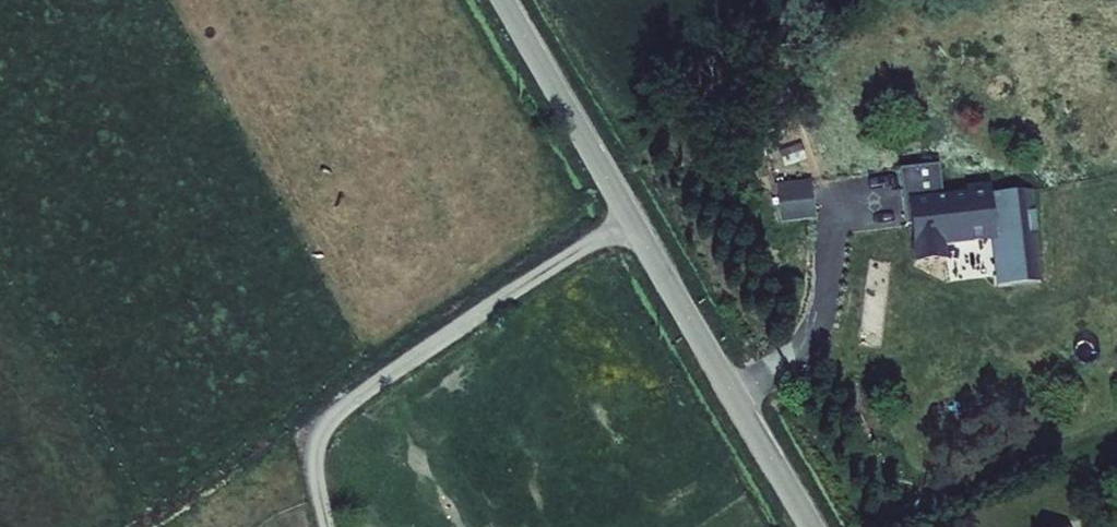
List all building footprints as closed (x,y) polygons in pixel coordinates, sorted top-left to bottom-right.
[(799,142),(778,149),(784,168),(806,160),(799,142)] [(997,287),(1042,282),(1033,191),(993,194),(990,185),(967,188),(968,194),(944,197),(940,165),(900,170),(906,227),(912,227),(915,266),(948,262),(946,248),(992,242),(997,287)] [(813,181),(776,185),(781,224),(817,219),(813,181)]
